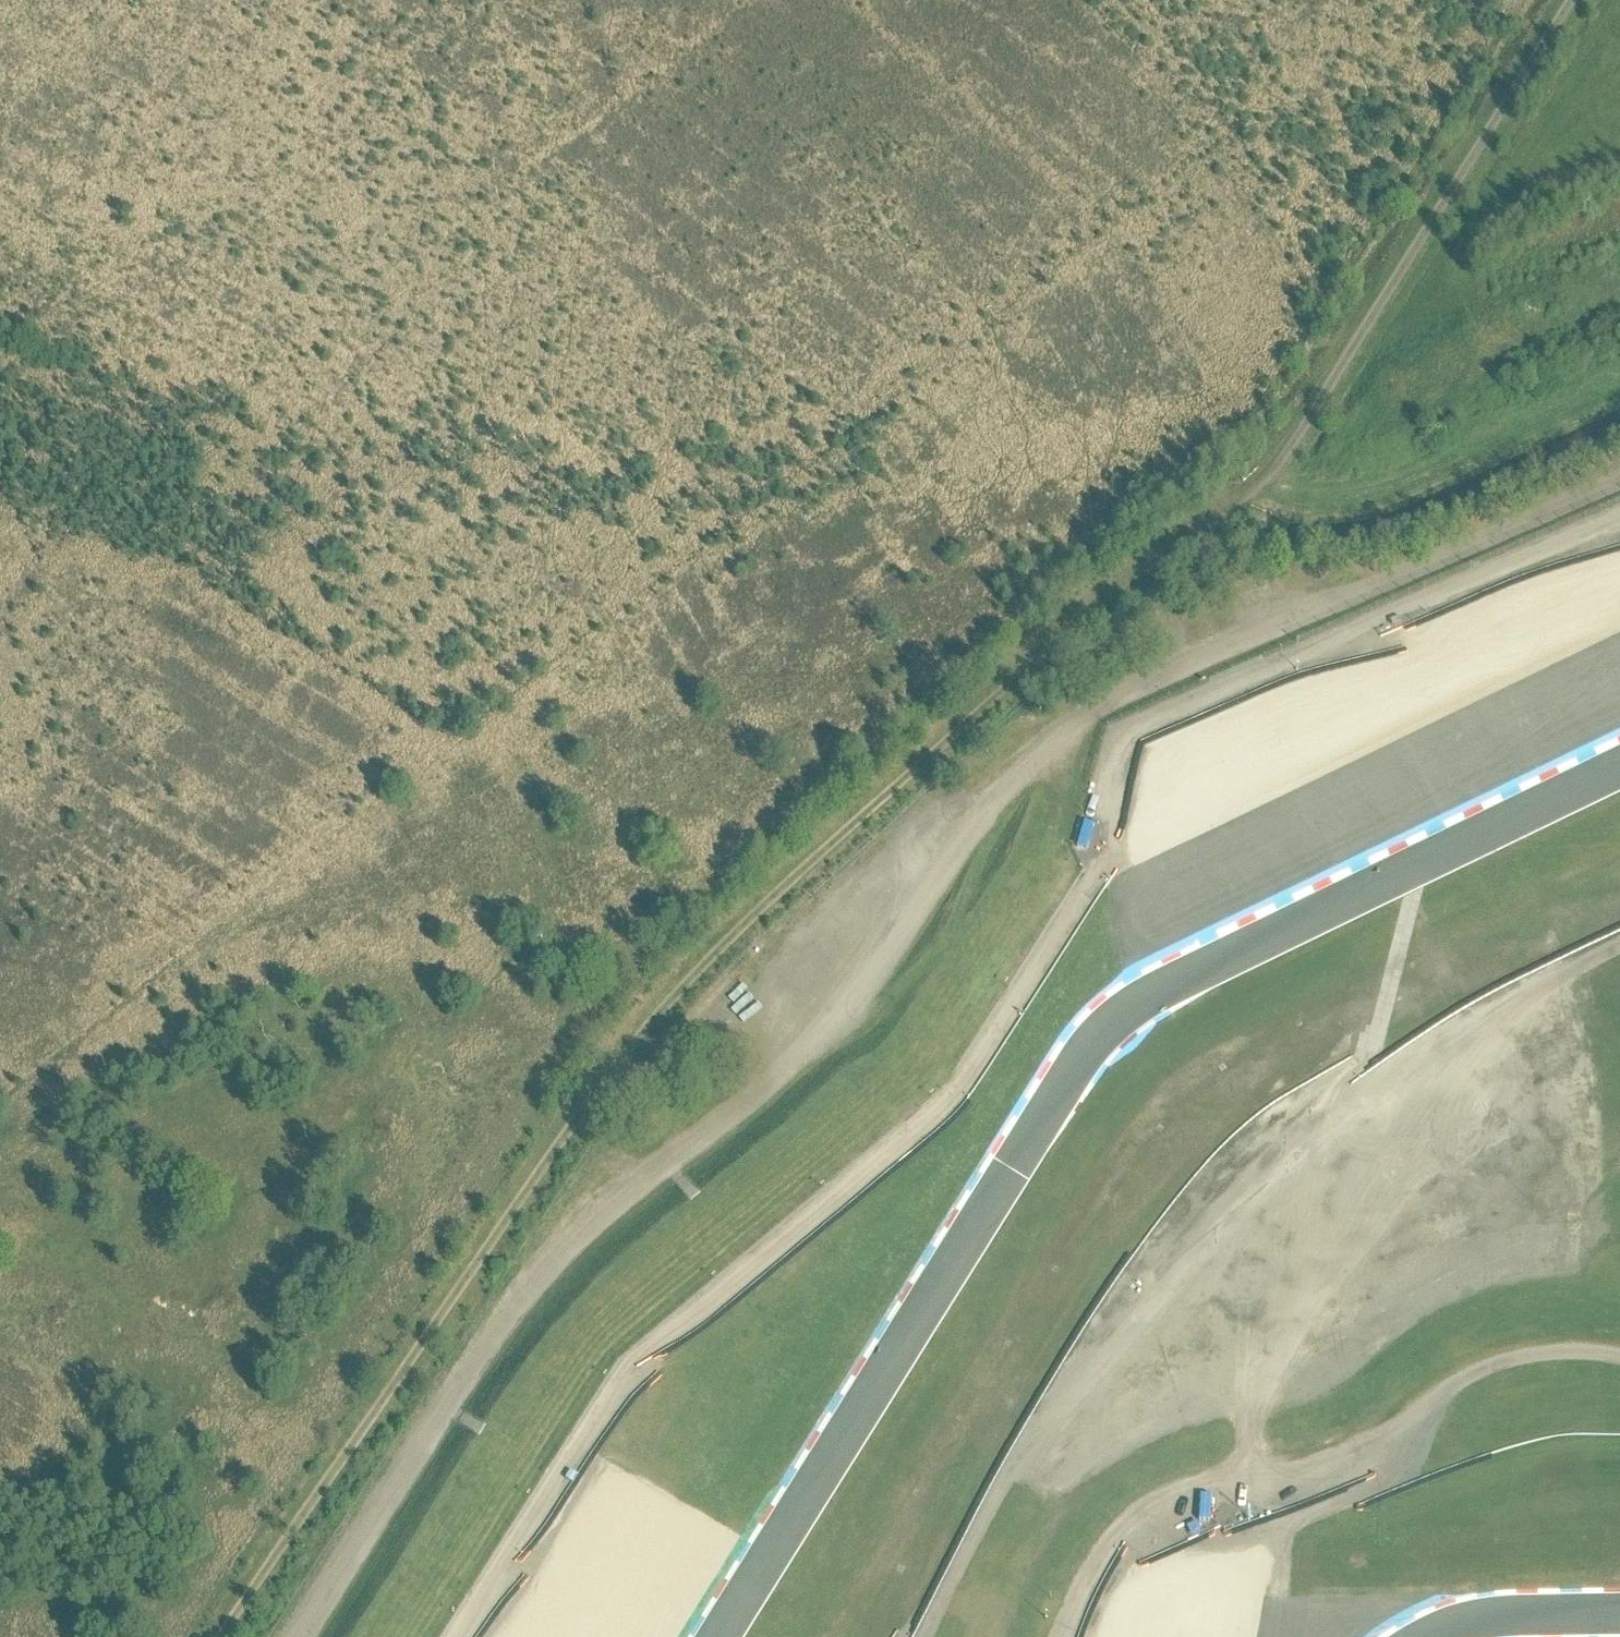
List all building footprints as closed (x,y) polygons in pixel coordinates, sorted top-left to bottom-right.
[(1140,1271),(1130,1283),(1140,1291),(1150,1279),(1140,1271)]
